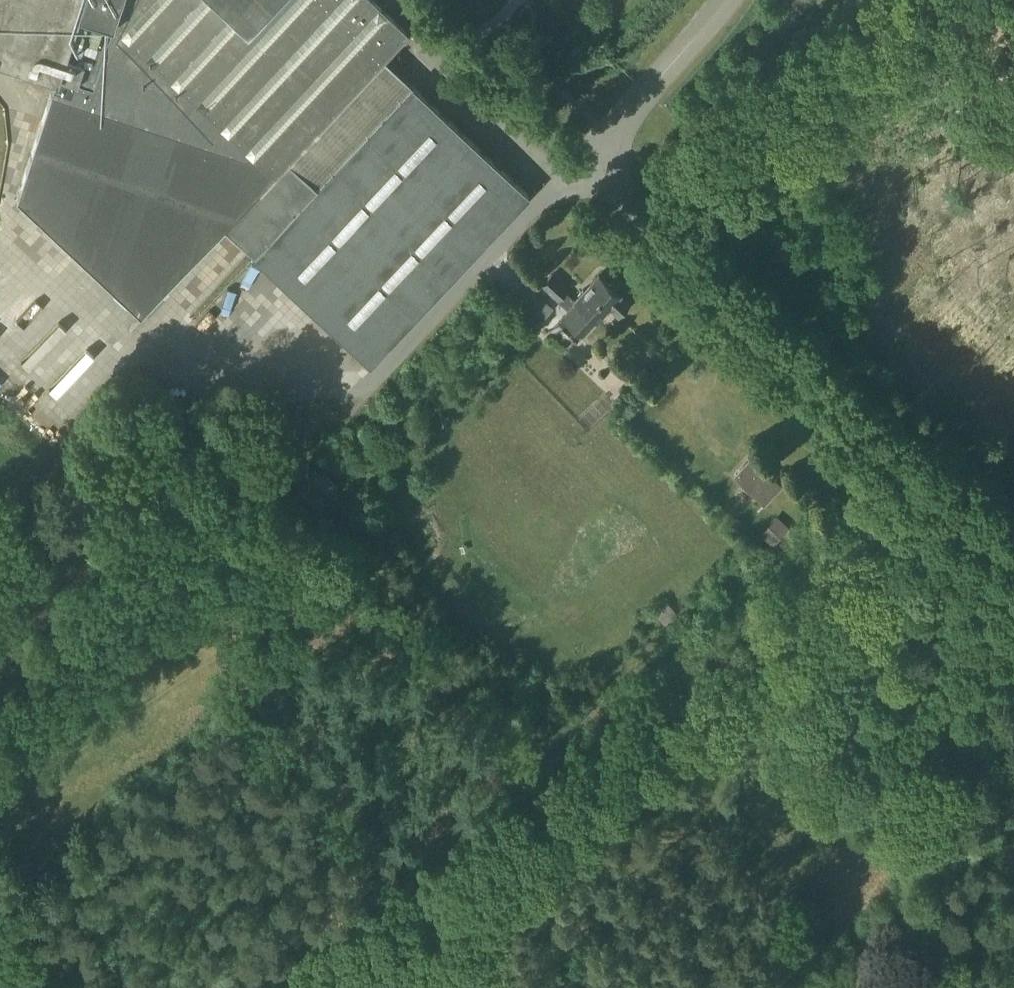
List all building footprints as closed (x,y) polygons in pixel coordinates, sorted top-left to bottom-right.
[(56,75),(16,200),(140,316),(224,227),(369,364),(528,195),(383,58),(407,33),(371,0),(0,0),(0,57),(56,75)] [(19,290),(36,280),(30,270),(14,280),(19,290)] [(542,286),(569,310),(565,314),(584,332),(595,319),(596,320),(608,307),(618,315),(628,305),(618,296),(619,295),(610,286),(599,276),(585,291),(584,290),(575,300),(566,292),(568,289),(552,275),(542,286)] [(526,284),(509,302),(534,325),(551,306),(526,284)] [(72,384),(104,350),(96,343),(65,378),(72,384)] [(742,477),(771,502),(783,487),(754,463),(742,477)] [(298,490),(317,507),(328,493),(310,477),(298,490)] [(664,625),(677,614),(666,601),(653,612),(664,625)]
